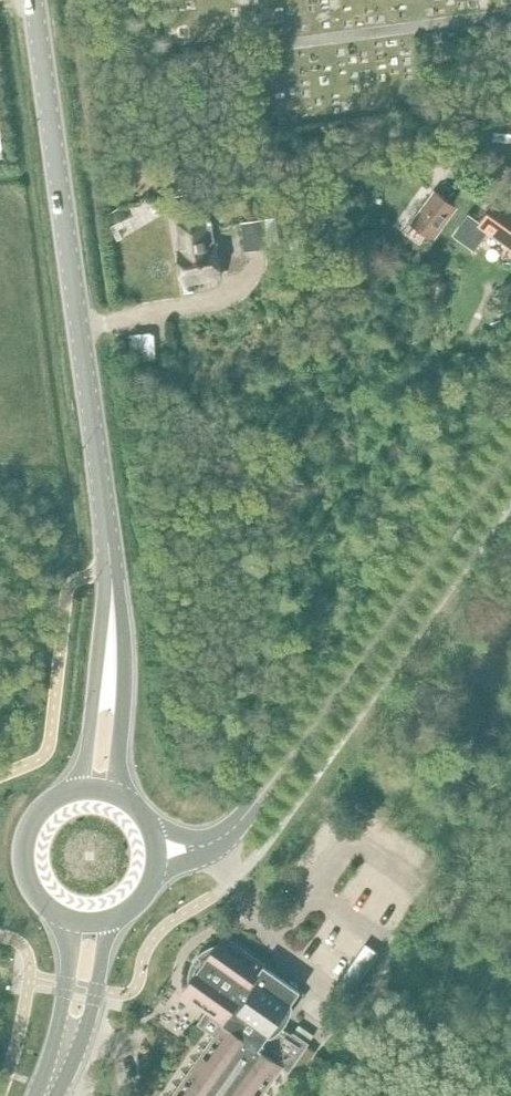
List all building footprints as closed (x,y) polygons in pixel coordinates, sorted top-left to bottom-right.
[(273,43),(254,45),(255,56),(274,53),(273,43)] [(436,188),(411,223),(430,236),(455,202),(436,188)] [(467,233),(479,242),(488,229),(510,246),(510,206),(498,197),(479,223),(476,220),(467,233)] [(121,206),(109,213),(119,229),(131,222),(121,206)] [(276,215),(242,220),(246,249),(281,243),(276,215)] [(184,252),(179,252),(184,283),(221,276),(212,220),(180,225),(184,252)] [(303,237),(290,239),(296,279),(309,277),(303,237)] [(174,1095),(263,1095),(282,1068),(290,1074),(292,1071),(299,1075),(316,1052),(309,1047),(311,1044),(308,1042),(294,1032),(291,1036),(276,1025),(300,991),(265,968),(267,966),(223,933),(216,943),(212,944),(200,952),(197,954),(192,961),(189,969),(188,974),(188,978),(188,987),(183,994),(210,1013),(202,1026),(216,1036),(174,1095)] [(368,944),(341,983),(350,990),(377,951),(368,944)]
